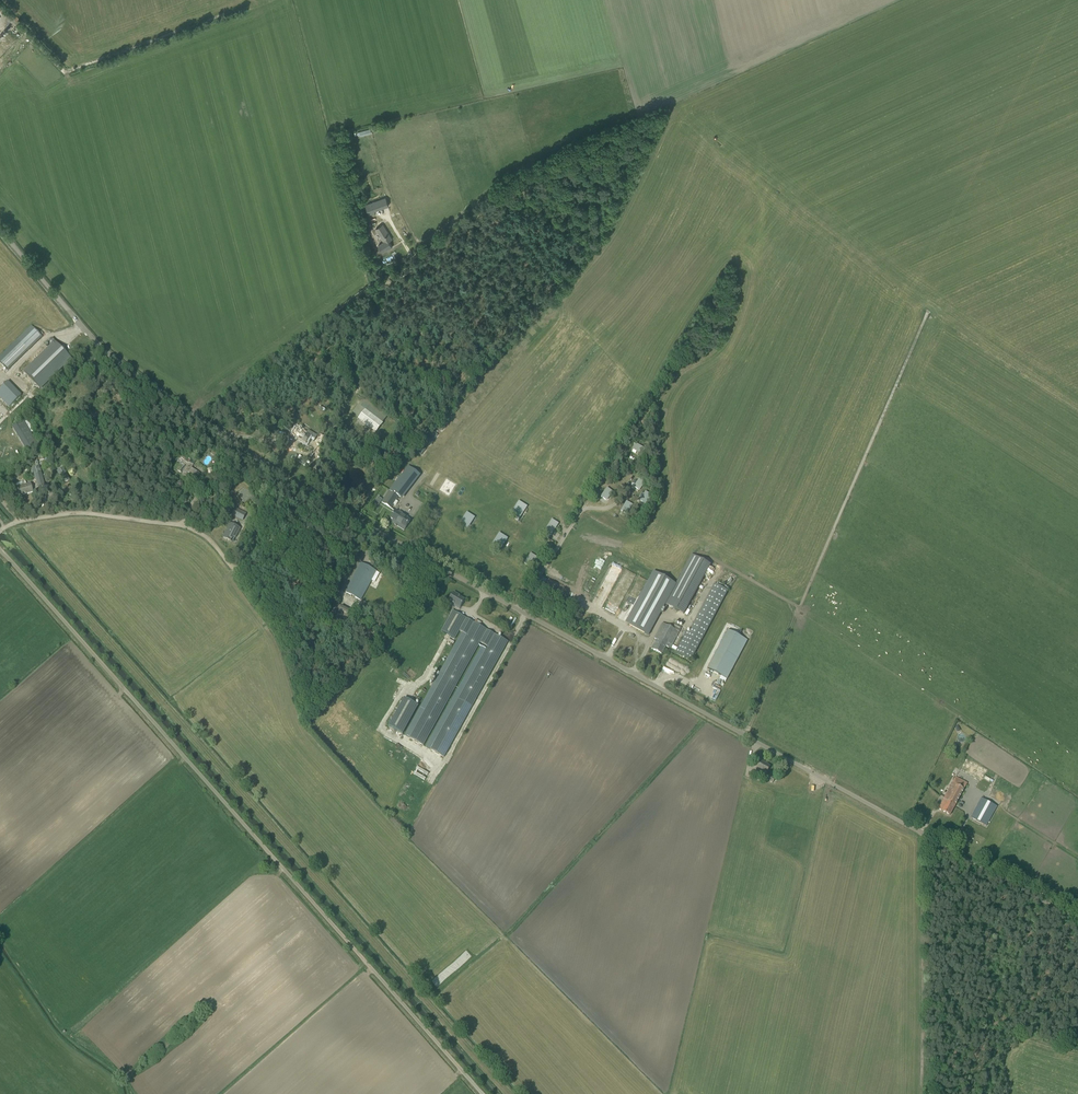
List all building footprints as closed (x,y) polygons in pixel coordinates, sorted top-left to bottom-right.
[(386,198),(365,205),(369,215),(375,213),(374,211),(389,206),(386,198)] [(392,247),(389,242),(386,237),(388,236),(382,225),(376,229),(384,242),(378,246),(382,252),(388,249),(392,247)] [(7,371),(42,337),(31,326),(0,356),(0,364),(7,371)] [(40,388),(66,362),(69,365),(73,360),(52,338),(47,342),(51,346),(25,372),(40,388)] [(9,408),(23,396),(10,381),(0,390),(0,398),(9,408)] [(383,423),(382,423),(385,420),(364,404),(355,415),(359,418),(358,419),(376,432),(383,423)] [(12,428),(26,451),(38,444),(23,421),(12,428)] [(295,437),(306,444),(313,433),(308,430),(306,434),(300,430),(294,439),(295,437)] [(321,446),(324,435),(320,434),(318,437),(316,444),(321,446)] [(609,449),(612,444),(606,441),(603,445),(609,449)] [(636,443),(633,448),(642,454),(645,449),(636,443)] [(199,474),(191,468),(197,459),(186,452),(181,458),(185,461),(178,471),(181,473),(183,470),(186,473),(187,471),(196,478),(199,474)] [(33,473),(42,471),(40,465),(31,468),(33,473)] [(386,494),(381,502),(390,508),(398,496),(400,497),(418,474),(407,466),(386,494)] [(63,468),(57,471),(63,483),(69,480),(63,468)] [(44,486),(41,472),(35,474),(38,487),(44,486)] [(640,478),(634,487),(639,490),(645,481),(640,478)] [(30,483),(26,484),(25,481),(17,484),(17,487),(20,496),(33,492),(30,483)] [(199,491),(203,485),(198,481),(194,487),(199,491)] [(243,487),(237,491),(245,500),(250,495),(243,487)] [(607,488),(600,496),(606,500),(612,492),(607,488)] [(646,492),(640,501),(646,504),(651,495),(646,492)] [(527,506),(518,501),(509,515),(517,521),(527,506)] [(626,501),(620,510),(626,514),(632,504),(626,501)] [(243,520),(245,514),(235,509),(232,515),(243,520)] [(411,521),(396,511),(391,518),(396,521),(394,524),(404,531),(411,521)] [(473,516),(467,512),(460,522),(466,527),(473,516)] [(548,539),(558,523),(551,519),(541,535),(548,539)] [(233,542),(240,528),(231,523),(229,527),(223,537),(233,542)] [(499,533),(492,543),(499,547),(506,537),(499,533)] [(538,557),(531,553),(527,559),(534,563),(538,557)] [(665,604),(684,614),(711,565),(692,554),(676,584),(665,604)] [(534,563),(527,559),(524,563),(531,567),(534,563)] [(360,600),(371,580),(375,582),(380,573),(361,563),(345,592),(360,600)] [(599,576),(601,570),(595,567),(593,573),(599,576)] [(653,571),(625,623),(629,625),(647,635),(650,630),(665,604),(676,584),(653,571)] [(689,659),(726,590),(714,584),(688,632),(687,631),(676,652),(689,659)] [(450,601),(460,608),(465,600),(458,596),(458,595),(454,592),(448,602),(449,602),(450,601)] [(341,606),(337,616),(345,619),(344,622),(350,624),(354,611),(341,606)] [(487,646),(462,691),(430,749),(444,757),(476,698),(508,641),(453,610),(441,631),(455,638),(459,630),(467,634),(441,679),(409,737),(423,745),(455,687),(480,642),(487,646)] [(661,654),(664,650),(666,647),(668,648),(669,647),(671,648),(682,629),(673,624),(671,628),(662,624),(654,639),(658,641),(656,645),(653,650),(661,654)] [(377,627),(371,625),(366,637),(372,640),(377,627)] [(728,631),(707,669),(727,680),(747,641),(739,637),(728,631)] [(403,734),(419,706),(404,697),(388,725),(403,734)] [(754,767),(759,770),(766,774),(770,766),(758,760),(754,767)] [(417,769),(428,775),(429,773),(418,767),(417,769)] [(767,774),(765,779),(773,783),(775,778),(767,774)] [(944,798),(956,804),(966,784),(955,778),(944,798)] [(944,798),(938,809),(950,815),(956,804),(944,798)] [(981,798),(970,818),(986,826),(997,807),(981,798)]
